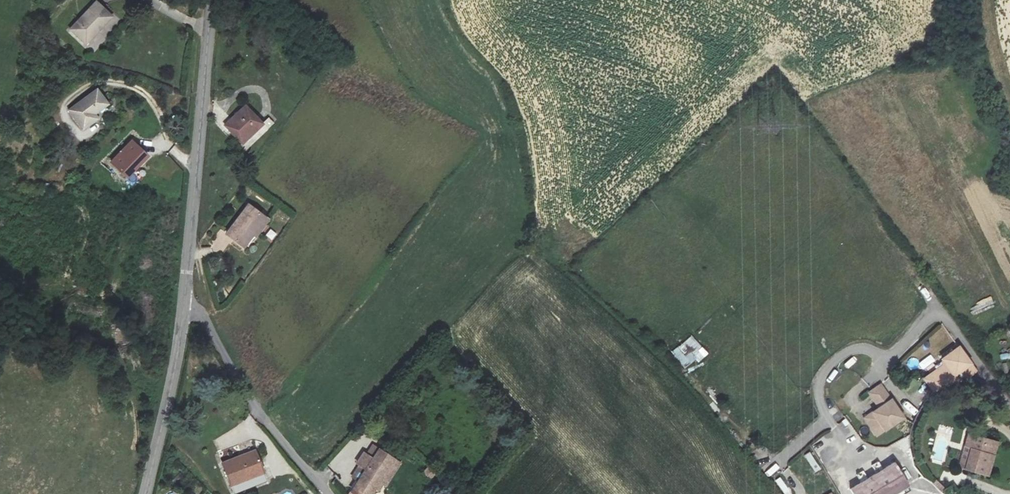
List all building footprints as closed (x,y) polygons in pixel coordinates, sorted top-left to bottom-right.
[(96,0),(71,27),(87,43),(113,16),(96,0)] [(98,89),(68,111),(82,131),(97,120),(93,114),(108,103),(98,89)] [(247,104),(225,124),(242,142),(264,123),(247,104)] [(133,140),(113,161),(131,178),(151,158),(133,140)] [(251,205),(228,232),(246,247),(256,234),(253,231),(265,216),(251,205)] [(670,355),(685,368),(694,358),(699,363),(707,353),(687,336),(670,355)] [(967,380),(972,381),(972,374),(977,370),(959,346),(942,359),(946,363),(926,378),(935,389),(940,383),(958,380),(963,380),(967,380)] [(882,385),(870,393),(880,408),(865,418),(876,435),(904,417),(882,385)] [(999,440),(969,432),(960,467),(990,474),(999,440)] [(401,464),(374,445),(368,455),(364,452),(357,463),(360,465),(352,477),(358,481),(349,493),(373,493),(382,481),(386,484),(401,464)] [(264,474),(255,451),(223,464),(232,486),(264,474)] [(811,452),(803,455),(812,474),(819,470),(811,452)] [(911,487),(898,464),(853,489),(855,493),(899,493),(911,487)]
